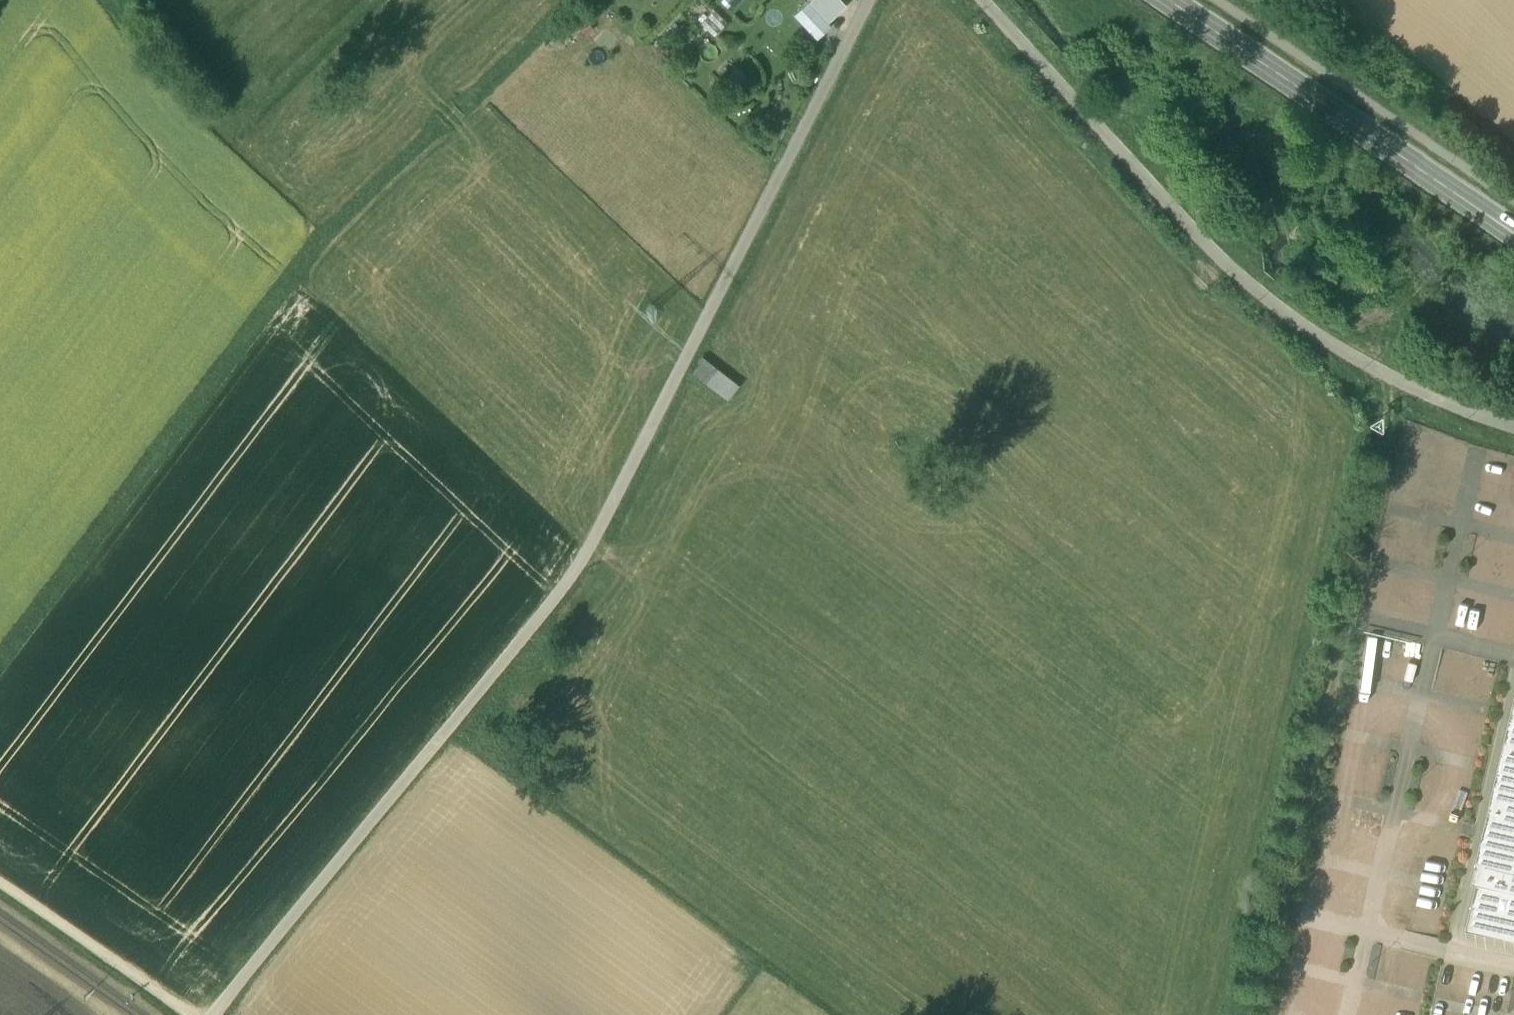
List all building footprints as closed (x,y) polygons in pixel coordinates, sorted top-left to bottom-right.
[(836,19),(844,3),(838,0),(819,0),(815,8),(836,19)] [(817,38),(832,25),(811,1),(796,15),(817,38)] [(717,368),(704,359),(693,375),(705,384),(717,368)] [(740,384),(717,368),(705,384),(728,400),(740,384)] [(1468,929),(1513,939),(1513,728),(1468,929)]
